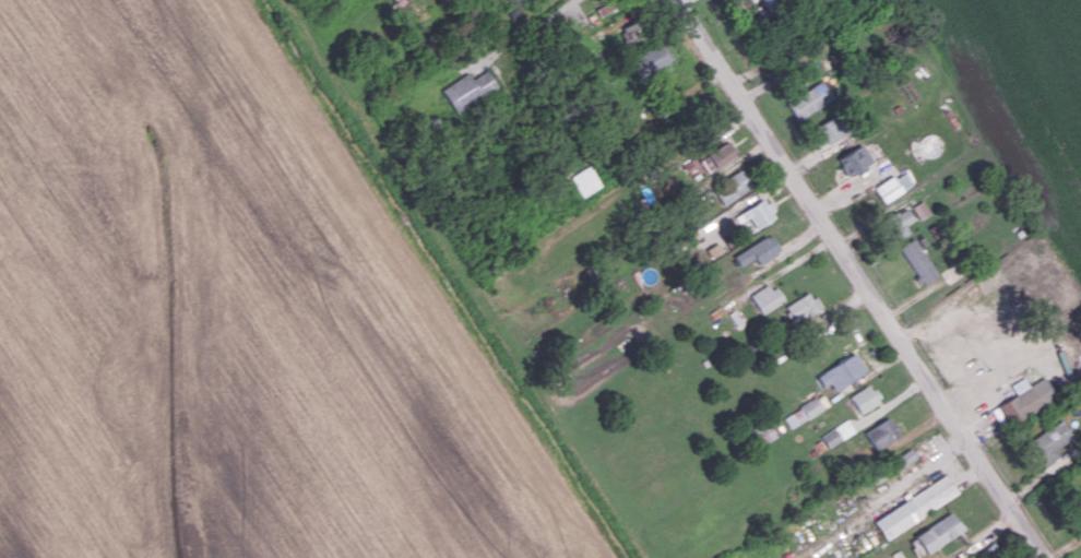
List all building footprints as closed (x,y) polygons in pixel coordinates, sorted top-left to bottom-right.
[(628,46),(648,37),(640,19),(620,28),(628,46)] [(639,80),(672,60),(661,41),(628,61),(639,80)] [(468,72),(442,88),(456,113),(499,88),(488,69),(472,79),(468,72)] [(834,98),(822,80),(786,102),(798,121),(834,98)] [(826,144),(845,135),(836,116),(817,125),(826,144)] [(707,172),(737,154),(729,140),(699,159),(707,172)] [(837,158),(847,176),(872,162),(862,144),(837,158)] [(582,197),(602,186),(590,165),(571,176),(582,197)] [(723,205),(752,185),(742,169),(712,189),(723,205)] [(874,187),(884,203),(913,185),(905,172),(896,178),(893,175),(874,187)] [(735,215),(739,222),(749,217),(755,228),(776,218),(766,199),(735,215)] [(930,213),(922,201),(912,207),(920,219),(930,213)] [(909,232),(905,225),(914,220),(905,207),(884,220),(897,240),(909,232)] [(781,251),(771,233),(734,256),(740,266),(755,257),(759,264),(781,251)] [(901,246),(921,285),(936,277),(916,238),(901,246)] [(783,303),(773,283),(751,294),(761,314),(783,303)] [(785,306),(794,323),(821,308),(811,291),(785,306)] [(822,386),(831,382),(834,389),(862,376),(853,356),(816,374),(822,386)] [(996,406),(1006,425),(1057,400),(1045,377),(1028,385),(1024,378),(1011,384),(1017,395),(996,406)] [(850,396),(861,413),(881,399),(870,383),(850,396)] [(823,410),(816,397),(784,416),(790,428),(823,410)] [(876,450),(900,435),(890,417),(865,431),(876,450)] [(855,431),(847,419),(820,436),(828,448),(855,431)] [(1028,440),(1042,466),(1060,456),(1055,448),(1073,439),(1063,421),(1028,440)] [(916,457),(911,449),(896,457),(901,466),(916,457)] [(958,494),(947,475),(873,520),(885,539),(958,494)] [(1080,523),(1080,497),(1069,504),(1080,523)] [(926,554),(963,529),(951,511),(914,536),(926,554)]
